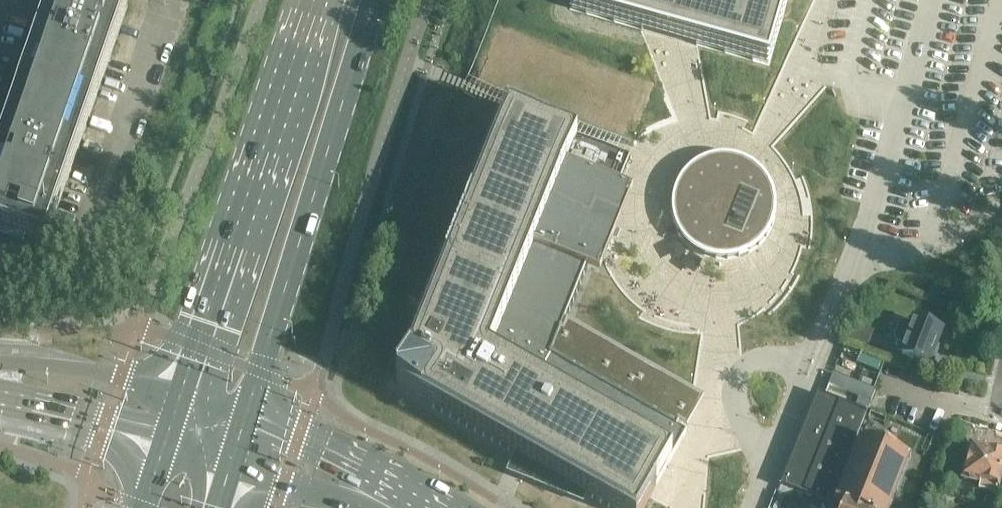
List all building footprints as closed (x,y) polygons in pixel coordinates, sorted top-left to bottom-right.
[(113,0),(40,0),(0,117),(0,226),(47,242),(128,5),(113,0)] [(569,9),(642,30),(646,18),(666,23),(665,25),(665,26),(666,27),(666,28),(667,30),(668,31),(669,31),(670,32),(672,32),(673,32),(675,32),(676,31),(677,30),(678,29),(679,28),(679,27),(699,33),(696,45),(769,66),(787,0),(572,0),(569,9)] [(499,27),(477,83),(622,141),(644,86),(499,27)] [(396,380),(397,381),(398,384),(397,385),(434,406),(433,407),(434,408),(435,406),(442,410),(441,412),(442,412),(443,411),(450,415),(450,416),(451,417),(451,416),(459,420),(458,421),(459,422),(460,420),(467,425),(466,426),(467,427),(468,425),(475,429),(475,431),(476,431),(476,430),(484,434),(483,435),(484,436),(485,435),(492,439),(491,440),(492,441),(493,439),(500,444),(500,445),(501,446),(501,444),(509,448),(508,450),(509,450),(510,449),(515,452),(517,453),(510,470),(512,470),(513,466),(524,471),(522,475),(523,475),(524,473),(535,477),(534,479),(535,480),(536,478),(547,482),(546,484),(547,485),(548,483),(558,487),(558,489),(559,489),(560,487),(570,492),(569,494),(570,494),(571,492),(582,496),(581,498),(582,499),(585,491),(587,493),(592,496),(591,497),(592,498),(593,496),(601,500),(600,502),(601,502),(602,501),(609,505),(608,507),(609,507),(610,506),(614,507),(644,507),(651,495),(650,495),(686,432),(677,427),(679,425),(692,401),(566,330),(563,328),(561,327),(562,326),(565,318),(566,319),(567,318),(565,317),(569,309),(570,310),(570,309),(569,308),(572,301),(574,301),(574,300),(573,299),(576,292),(577,292),(578,291),(576,290),(579,283),(581,283),(581,282),(580,281),(583,274),(584,274),(585,273),(583,273),(586,267),(586,266),(586,265),(588,265),(588,264),(587,264),(590,256),(591,257),(592,255),(590,255),(594,247),(595,248),(596,246),(594,246),(597,238),(599,239),(599,237),(595,235),(597,231),(602,217),(605,211),(609,213),(610,211),(608,210),(611,202),(613,203),(613,202),(612,201),(615,193),(617,194),(617,193),(615,192),(619,185),(620,185),(620,184),(621,184),(619,183),(622,176),(624,176),(624,175),(623,175),(626,167),(627,167),(628,166),(626,166),(629,157),(631,158),(632,156),(630,156),(625,154),(588,139),(537,119),(537,118),(532,116),(509,107),(508,106),(507,108),(509,109),(505,117),(504,117),(503,118),(505,118),(502,126),(500,125),(500,127),(501,127),(498,135),(497,134),(496,135),(498,136),(494,144),(493,143),(493,144),(494,145),(491,153),(489,152),(489,153),(490,154),(487,162),(486,161),(485,162),(487,163),(484,171),(482,170),(482,171),(483,172),(480,179),(479,179),(478,180),(480,181),(477,188),(475,188),(475,189),(476,190),(473,197),(472,197),(471,198),(473,198),(469,206),(468,206),(467,207),(469,207),(466,215),(464,215),(464,216),(465,216),(462,224),(461,223),(460,225),(462,225),(459,233),(457,232),(457,234),(458,234),(455,242),(454,241),(453,242),(455,243),(452,251),(450,250),(450,251),(451,252),(448,260),(446,259),(446,260),(448,261),(445,268),(444,269),(443,268),(442,269),(444,270),(441,278),(439,277),(439,278),(440,279),(437,286),(436,286),(435,287),(437,288),(434,295),(432,295),(432,296),(433,296),(430,304),(429,304),(428,305),(430,305),(427,313),(425,313),(425,314),(426,314),(425,318),(423,322),(421,322),(421,323),(422,323),(419,331),(418,330),(417,331),(419,332),(415,342),(413,341),(413,342),(414,343),(410,356),(396,380)] [(671,201),(671,205),(671,208),(671,212),(671,215),(672,219),(673,222),(674,226),(675,229),(676,230),(677,232),(678,234),(679,235),(681,238),(683,241),(685,243),(688,246),(690,248),(693,250),(696,252),(699,253),(702,255),(705,256),(708,257),(711,258),(715,259),(718,259),(722,259),(725,259),(728,259),(732,259),(735,258),(738,257),(741,256),(745,255),(748,254),(751,252),(753,250),(756,248),(759,246),(761,243),(763,241),(766,238),(767,237),(767,236),(768,234),(769,233),(771,230),(772,227),(773,223),(775,219),(775,215),(776,212),(776,208),(776,204),(776,200),(775,196),(774,192),(773,189),(771,185),(770,182),(768,178),(765,175),(763,172),(761,170),(758,168),(756,165),(753,163),(750,162),(747,160),(744,158),(741,157),(738,156),(735,155),(731,155),(730,155),(728,154),(726,154),(724,154),(721,154),(718,154),(714,155),(710,156),(707,157),(703,158),(700,160),(696,162),(693,164),(690,166),(687,169),(684,171),(682,174),(680,177),(678,180),(676,184),(674,187),(673,191),(672,194),(671,198),(671,201)] [(907,344),(902,355),(927,365),(927,363),(930,364),(934,353),(932,352),(941,330),(916,320),(915,322),(903,318),(894,339),(907,344)] [(856,323),(851,335),(867,341),(872,329),(856,323)] [(833,371),(828,383),(859,396),(856,405),(868,410),(876,389),(877,388),(876,388),(874,387),(859,381),(851,378),(833,371)] [(818,392),(780,485),(792,490),(830,505),(857,438),(867,412),(824,394),(818,392)] [(912,457),(899,452),(899,451),(891,448),(892,447),(881,442),(880,444),(873,441),(872,441),(863,437),(861,437),(833,507),(891,507),(912,457)] [(959,459),(962,446),(952,444),(949,456),(959,459)] [(971,447),(964,478),(980,482),(978,489),(995,494),(1001,469),(1001,450),(993,448),(988,451),(971,447)]
